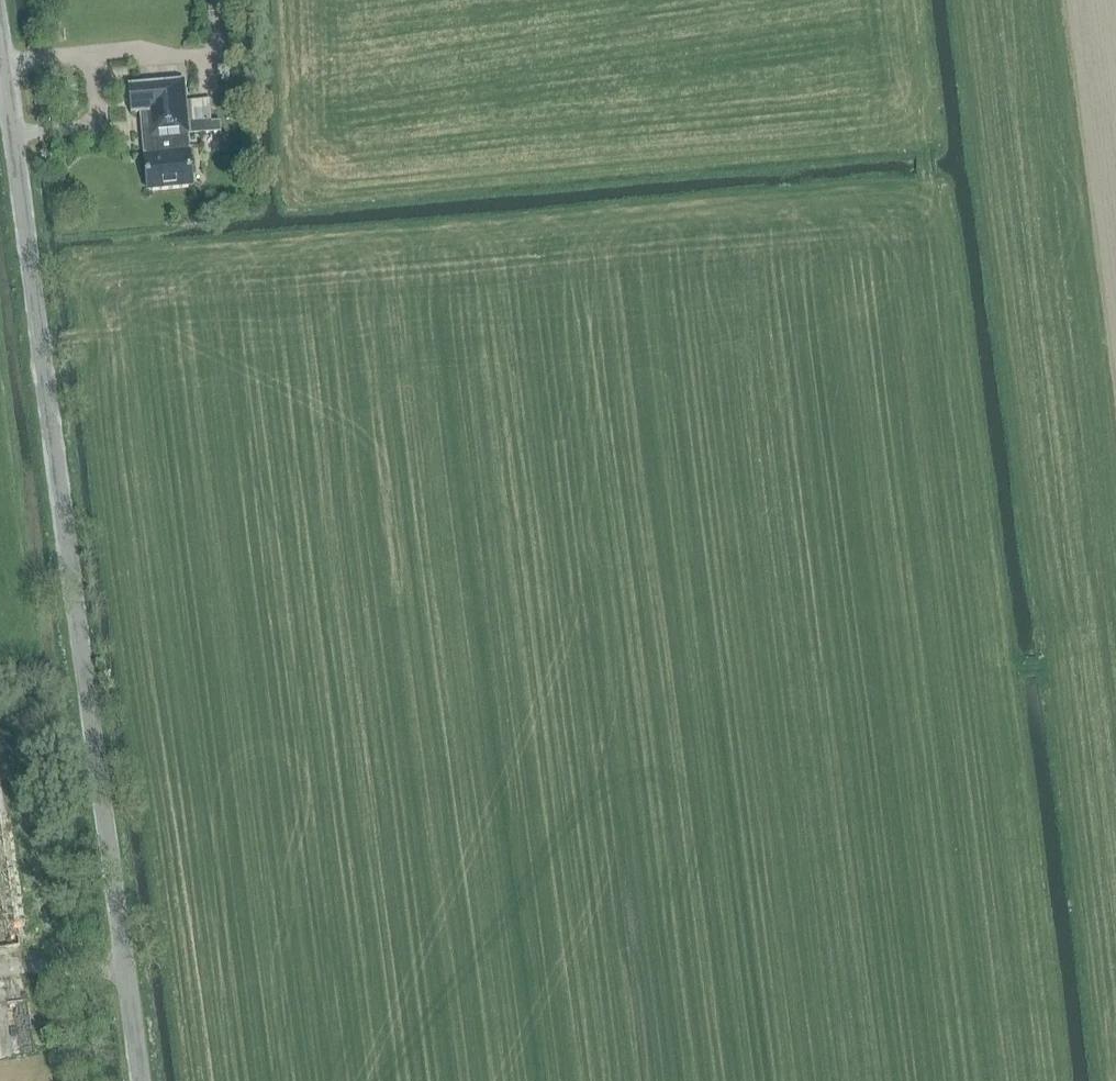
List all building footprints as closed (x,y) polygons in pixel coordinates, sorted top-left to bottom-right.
[(241,16),(240,0),(229,0),(230,8),(231,8),(232,17),(241,16)] [(209,99),(185,101),(183,80),(129,84),(132,113),(141,112),(143,132),(150,139),(152,153),(145,154),(148,190),(192,186),(189,150),(188,150),(187,135),(221,133),(220,121),(211,121),(209,99)] [(20,945),(0,822),(0,948),(20,945)]
